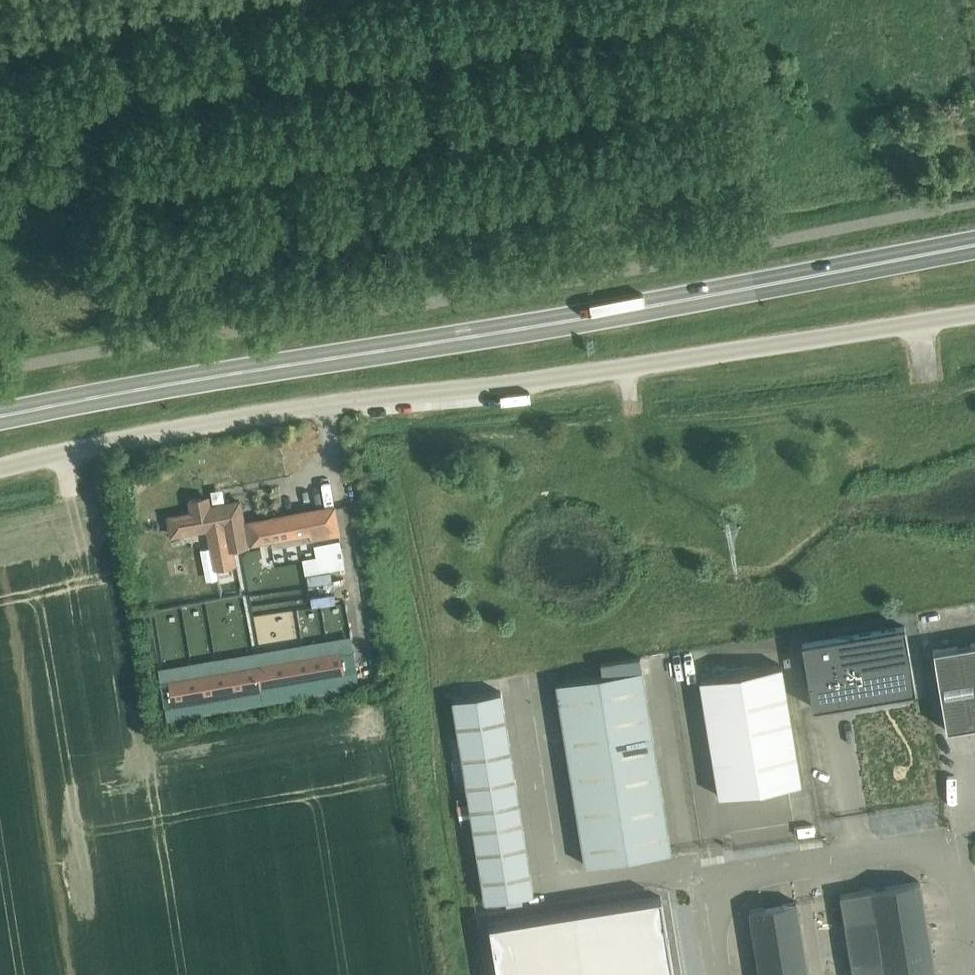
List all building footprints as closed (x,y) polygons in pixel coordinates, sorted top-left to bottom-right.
[(335,506),(245,523),(241,500),(211,506),(209,496),(191,500),(194,511),(169,516),(173,534),(210,527),(217,561),(235,557),(233,546),(250,543),(249,540),(313,530),(314,537),(341,533),(335,506)] [(916,690),(905,626),(803,643),(813,707),(916,690)] [(341,642),(257,657),(170,672),(177,712),(264,696),(263,691),(347,677),(341,642)] [(947,730),(974,725),(974,643),(933,650),(947,730)] [(719,797),(801,783),(782,665),(700,678),(719,797)] [(647,700),(642,669),(602,675),(607,706),(647,700)] [(602,675),(556,682),(562,719),(608,712),(607,706),(602,675)] [(453,699),(460,738),(508,731),(502,691),(453,699)] [(652,730),(647,700),(607,706),(608,712),(612,736),(652,730)] [(562,719),(568,756),(614,748),(612,736),(608,712),(562,719)] [(656,760),(652,730),(612,736),(614,748),(617,766),(656,760)] [(460,738),(465,771),(513,763),(508,731),(460,738)] [(568,756),(574,792),(620,784),(617,766),(614,748),(568,756)] [(661,790),(656,760),(617,766),(620,784),(622,797),(661,790)] [(465,771),(469,797),(517,789),(513,763),(465,771)] [(574,792),(576,808),(580,828),(626,821),(622,797),(620,784),(574,792)] [(469,797),(472,818),(520,811),(517,789),(469,797)] [(627,827),(666,820),(661,790),(622,797),(626,821),(627,827)] [(472,818),(476,840),(524,832),(520,811),(472,818)] [(666,820),(627,827),(632,858),(671,851),(666,820)] [(627,827),(626,821),(580,828),(585,865),(632,858),(627,827)] [(476,840),(480,866),(528,858),(524,832),(476,840)] [(534,893),(528,858),(480,866),(486,901),(534,893)] [(854,974),(936,974),(930,942),(920,881),(841,895),(845,921),(876,916),(883,958),(852,963),(854,974)] [(498,974),(674,974),(661,896),(490,924),(498,974)] [(750,910),(761,974),(809,974),(797,902),(750,910)]
